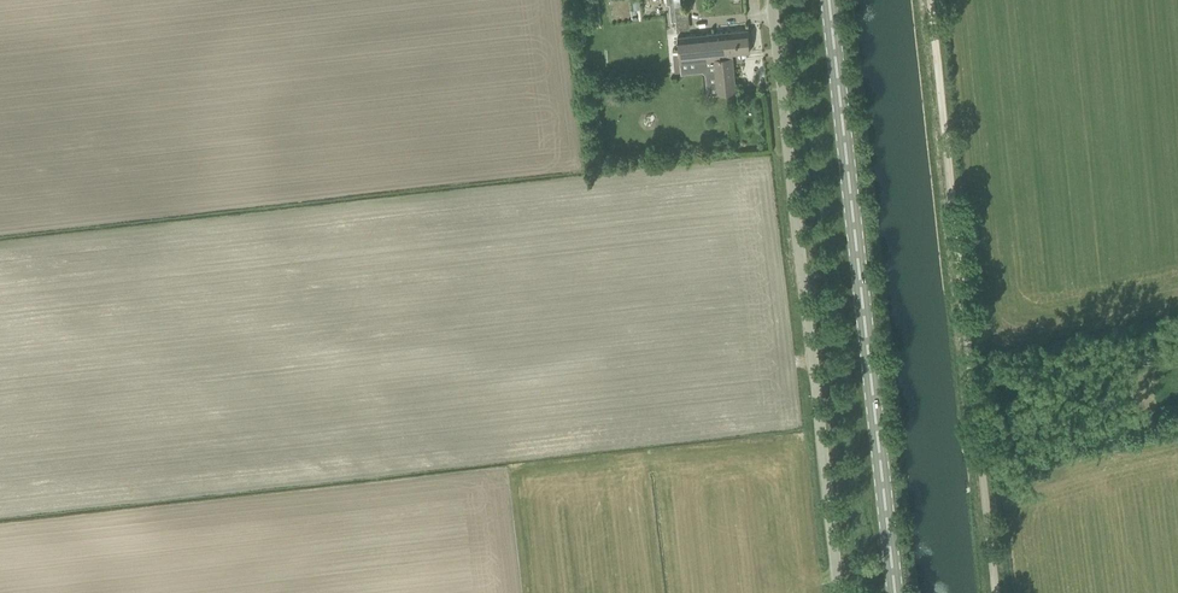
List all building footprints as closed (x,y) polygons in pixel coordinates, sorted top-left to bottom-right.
[(640,0),(633,0),(635,9),(642,8),(640,0)] [(677,21),(675,0),(667,0),(667,5),(670,5),(672,21),(677,21)] [(676,37),(677,38),(672,38),(675,72),(681,72),(680,63),(703,61),(703,60),(713,59),(716,94),(723,93),(736,92),(732,53),(750,52),(747,30),(735,31),(676,37)]
